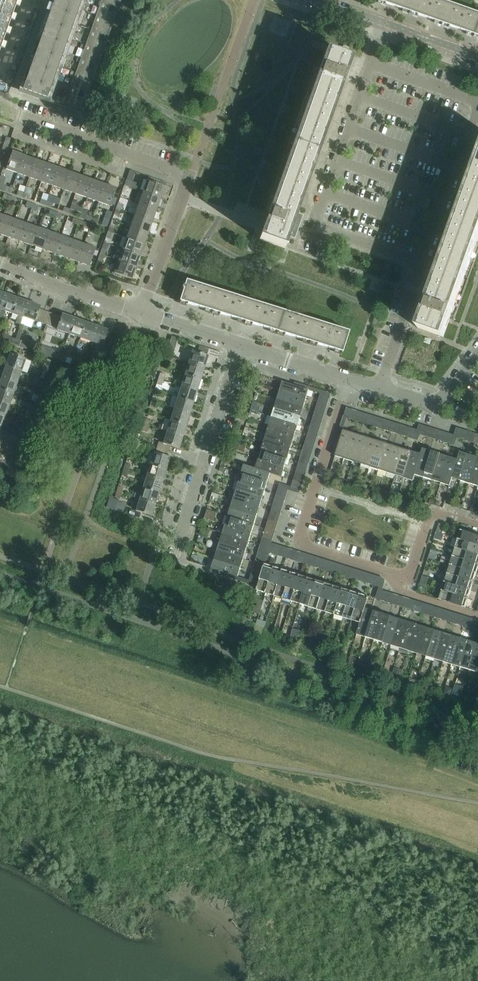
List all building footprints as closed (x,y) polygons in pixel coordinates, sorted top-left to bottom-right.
[(18,0),(0,0),(0,52),(18,0)] [(22,93),(80,114),(121,0),(56,0),(22,93)] [(380,1),(413,13),(418,0),(381,0),(380,1)] [(440,0),(418,0),(413,13),(444,24),(452,4),(440,0)] [(452,4),(444,24),(477,36),(477,31),(477,14),(452,4)] [(298,206),(322,136),(349,60),(328,53),(322,70),(316,68),(264,213),(271,215),(262,241),(283,249),(288,234),(294,236),(301,216),(295,214),(298,206)] [(6,170),(18,174),(24,156),(12,152),(6,170)] [(477,255),(477,154),(476,153),(469,173),(476,175),(421,329),(442,337),(448,319),(454,322),(477,255)] [(36,160),(24,156),(18,174),(29,178),(36,160)] [(47,164),(36,160),(29,178),(41,182),(47,164)] [(59,168),(47,164),(41,182),(52,186),(59,168)] [(70,173),(59,168),(52,186),(64,190),(70,173)] [(82,177),(70,173),(64,190),(75,194),(82,177)] [(93,181),(82,177),(75,194),(87,198),(93,181)] [(105,185),(93,181),(87,198),(99,202),(105,185)] [(147,181),(143,193),(161,199),(165,187),(147,181)] [(117,189),(105,185),(99,202),(111,207),(117,189)] [(161,199),(143,193),(139,205),(157,211),(161,199)] [(157,211),(139,205),(135,216),(152,222),(157,211)] [(3,216),(0,224),(0,235),(8,238),(14,220),(3,216)] [(152,222),(135,216),(131,228),(148,234),(152,222)] [(26,224),(14,220),(8,238),(20,242),(26,224)] [(37,228),(26,224),(20,242),(31,246),(37,228)] [(49,232),(37,228),(31,246),(43,250),(49,232)] [(148,234),(131,228),(127,239),(144,245),(148,234)] [(60,236),(49,232),(43,250),(54,254),(60,236)] [(72,240),(60,236),(54,254),(66,258),(72,240)] [(144,245),(127,239),(122,251),(140,257),(144,245)] [(84,245),(72,240),(66,258),(77,262),(84,245)] [(96,249),(84,245),(77,262),(90,266),(96,249)] [(140,257),(122,251),(118,262),(136,269),(140,257)] [(136,269),(118,262),(114,274),(132,280),(136,269)] [(185,287),(183,286),(182,288),(184,289),(180,302),(213,312),(219,291),(187,281),(185,287)] [(219,291),(213,312),(245,322),(251,302),(219,291)] [(6,294),(0,310),(0,311),(0,318),(2,319),(5,312),(12,314),(17,298),(6,294)] [(28,302),(17,298),(12,314),(18,317),(16,324),(20,325),(23,318),(28,302)] [(40,306),(28,302),(23,318),(35,322),(35,321),(39,309),(40,306)] [(284,312),(251,302),(245,322),(277,332),(284,312)] [(45,311),(39,309),(35,321),(41,323),(45,311)] [(51,313),(45,311),(41,323),(46,325),(51,313)] [(316,322),(284,312),(277,332),(310,342),(316,322)] [(56,315),(51,313),(46,325),(52,327),(56,315)] [(62,317),(58,329),(57,330),(69,334),(74,319),(63,314),(62,317)] [(62,317),(56,315),(52,327),(58,329),(62,317)] [(85,322),(74,319),(69,334),(80,338),(85,322)] [(97,327),(85,322),(80,338),(91,342),(97,327)] [(316,322),(310,342),(342,353),(349,332),(316,322)] [(109,331),(97,327),(91,342),(103,347),(101,352),(106,354),(110,343),(105,341),(109,331)] [(192,352),(189,364),(205,369),(208,357),(192,352)] [(10,354),(6,366),(22,372),(26,360),(10,354)] [(205,369),(189,364),(185,375),(201,380),(205,369)] [(22,372),(6,366),(2,377),(18,383),(22,372)] [(201,380),(185,375),(181,386),(197,392),(201,380)] [(0,382),(0,389),(14,394),(18,383),(2,377),(0,382)] [(310,391),(294,386),(283,382),(280,391),(307,399),(310,391)] [(197,392),(181,386),(178,398),(194,403),(197,392)] [(10,405),(14,394),(0,389),(0,402),(10,405)] [(307,399),(280,391),(278,400),(304,408),(307,399)] [(319,402),(325,403),(327,397),(321,395),(319,402)] [(194,403),(178,398),(174,409),(190,415),(194,403)] [(304,408),(278,400),(275,408),(301,417),(304,408)] [(6,417),(10,405),(0,402),(0,415),(6,417)] [(318,405),(315,412),(321,414),(324,407),(318,405)] [(301,417),(275,408),(272,417),(299,425),(301,417)] [(190,415),(174,409),(170,421),(187,426),(190,415)] [(321,414),(315,412),(313,419),(319,421),(321,414)] [(358,415),(351,413),(350,419),(357,421),(358,415)] [(365,417),(358,415),(357,421),(363,424),(365,417)] [(299,425),(272,417),(270,426),(296,434),(299,425)] [(375,421),(369,419),(367,425),(373,427),(375,421)] [(183,438),(187,426),(170,421),(167,420),(166,421),(163,430),(163,431),(167,432),(183,438)] [(382,423),(375,421),(373,427),(380,429),(382,423)] [(312,422),(310,429),(316,431),(318,424),(312,422)] [(393,426),(386,424),(384,430),(391,432),(393,426)] [(296,434),(270,426),(267,434),(293,443),(296,434)] [(400,428),(393,426),(391,432),(398,434),(400,428)] [(316,431),(310,429),(308,436),(314,438),(316,431)] [(410,431),(403,429),(401,435),(408,438),(410,431)] [(422,429),(420,435),(427,437),(429,431),(422,429)] [(353,433),(344,430),(335,456),(345,459),(353,433)] [(417,434),(410,431),(408,438),(415,440),(417,434)] [(436,433),(429,431),(427,437),(434,440),(436,433)] [(179,449),(183,438),(167,432),(163,444),(159,442),(157,448),(169,452),(171,446),(179,449)] [(460,432),(458,439),(464,441),(466,435),(460,432)] [(361,436),(353,433),(345,459),(353,462),(361,436)] [(293,443),(267,434),(264,443),(291,451),(293,443)] [(446,437),(440,435),(438,441),(444,443),(446,437)] [(473,437),(466,435),(464,441),(471,443),(473,437)] [(370,438),(361,436),(353,462),(361,465),(370,438)] [(453,439),(446,437),(444,443),(451,445),(453,439)] [(378,441),(370,438),(361,465),(370,467),(378,441)] [(307,439),(305,446),(311,448),(313,441),(307,439)] [(387,444),(378,441),(370,467),(379,470),(387,444)] [(291,451),(264,443),(262,451),(288,459),(291,451)] [(396,446),(387,444),(379,470),(387,473),(396,446)] [(311,448),(305,446),(303,453),(309,455),(311,448)] [(404,449),(396,446),(387,473),(396,475),(404,449)] [(167,470),(170,459),(167,458),(169,452),(157,448),(155,454),(154,453),(153,454),(150,453),(147,463),(150,465),(167,470)] [(413,452),(404,449),(396,475),(405,478),(413,452)] [(423,449),(421,454),(415,475),(423,478),(432,451),(423,449)] [(288,459),(262,451),(259,460),(285,468),(288,459)] [(441,454),(432,451),(423,478),(432,480),(441,454)] [(421,454),(413,452),(405,478),(414,481),(415,475),(421,454)] [(460,452),(458,460),(453,478),(461,481),(469,455),(460,452)] [(450,457),(441,454),(432,480),(441,483),(450,457)] [(469,455),(461,481),(470,484),(477,458),(477,457),(469,455)] [(302,457),(300,463),(306,465),(308,458),(302,457)] [(458,460),(450,457),(441,483),(450,486),(453,478),(458,460)] [(470,484),(477,486),(477,458),(470,484)] [(285,468),(259,460),(256,469),(271,473),(271,474),(282,477),(285,468)] [(306,465),(300,463),(297,470),(303,472),(306,465)] [(167,470),(150,465),(147,477),(163,481),(167,470)] [(271,473),(256,469),(245,465),(242,474),(268,482),(271,474),(271,473)] [(268,482),(242,474),(239,483),(266,491),(268,482)] [(296,474),(294,481),(300,483),(302,476),(296,474)] [(163,481),(147,477),(143,488),(159,492),(163,481)] [(300,483),(294,481),(292,487),(298,489),(300,483)] [(266,491),(239,483),(237,491),(263,499),(266,491)] [(159,492),(143,488),(141,494),(133,491),(132,497),(139,499),(156,504),(159,492)] [(279,488),(277,495),(283,496),(285,490),(279,488)] [(263,499),(237,491),(234,500),(260,508),(263,499)] [(283,496),(277,495),(275,501),(281,503),(283,496)] [(152,516),(156,504),(139,499),(136,511),(131,510),(129,515),(139,518),(141,513),(152,516)] [(260,508),(234,500),(231,508),(258,517),(260,508)] [(274,505),(272,512),(278,513),(280,507),(274,505)] [(258,517),(231,508),(228,517),(255,525),(258,517)] [(278,513),(272,512),(269,519),(276,521),(278,513)] [(255,525),(228,517),(226,526),(252,534),(255,525)] [(268,522),(266,529),(272,531),(274,524),(268,522)] [(252,534),(226,526),(223,534),(249,542),(252,534)] [(272,531),(266,529),(264,536),(270,538),(272,531)] [(459,539),(477,545),(477,536),(461,530),(459,539)] [(249,542),(223,534),(220,543),(247,551),(249,542)] [(263,539),(261,546),(267,548),(269,541),(263,539)] [(459,539),(456,548),(477,555),(477,545),(459,539)] [(247,551),(220,543),(218,551),(244,559),(247,551)] [(267,548),(261,546),(259,553),(265,555),(267,548)] [(278,549),(271,547),(270,553),(276,555),(278,549)] [(456,548),(453,556),(477,564),(477,555),(456,548)] [(288,552),(282,550),(280,556),(287,558),(288,552)] [(244,559),(218,551),(215,560),(241,568),(244,559)] [(296,555),(288,552),(287,558),(294,561),(296,555)] [(258,556),(256,563),(262,565),(264,558),(258,556)] [(305,558),(299,556),(297,562),(303,564),(305,558)] [(453,556),(450,565),(477,574),(477,569),(477,564),(453,556)] [(313,560),(305,558),(303,564),(311,566),(313,560)] [(241,568),(215,560),(212,569),(238,577),(241,568)] [(323,563),(316,561),(314,567),(321,569),(323,563)] [(262,565),(256,563),(253,570),(259,572),(262,565)] [(330,565),(323,563),(321,569),(328,571),(330,565)] [(266,564),(258,587),(257,591),(266,594),(275,567),(266,564)] [(477,574),(450,565),(448,573),(474,582),(477,574)] [(340,569),(333,566),(331,573),(338,575),(340,569)] [(283,570),(275,567),(266,594),(275,596),(283,570)] [(347,571),(340,569),(338,575),(345,577),(347,571)] [(292,573),(283,570),(275,596),(283,599),(292,573)] [(357,574),(351,572),(349,578),(355,580),(357,574)] [(292,602),(300,575),(292,573),(283,599),(282,603),(290,606),(292,602)] [(474,582),(448,573),(445,582),(471,591),(474,582)] [(250,580),(256,582),(258,575),(252,574),(250,580)] [(364,576),(357,574),(355,580),(362,582),(364,576)] [(309,578),(300,575),(292,602),(300,604),(309,578)] [(374,579),(368,577),(366,583),(373,585),(374,579)] [(317,581),(309,578),(300,604),(309,607),(317,581)] [(381,581),(374,579),(373,585),(380,588),(381,581)] [(326,583),(317,581),(309,607),(318,610),(326,583)] [(471,591),(445,582),(443,590),(469,599),(471,591)] [(335,586),(326,583),(318,610),(326,612),(335,586)] [(343,589),(335,586),(326,612),(335,615),(343,589)] [(352,591),(343,589),(335,615),(343,618),(352,591)] [(469,599),(443,590),(439,600),(466,608),(469,599)] [(361,594),(352,591),(343,618),(352,621),(361,594)] [(370,597),(361,594),(352,621),(361,623),(365,608),(366,608),(370,597)] [(380,600),(387,603),(389,597),(382,594),(380,600)] [(395,598),(389,597),(387,603),(394,605),(395,598)] [(397,606),(404,608),(406,602),(399,600),(397,606)] [(413,604),(406,602),(404,608),(411,610),(413,604)] [(423,607),(416,605),(414,611),(421,613),(423,607)] [(430,609),(423,607),(421,613),(428,615),(430,609)] [(374,611),(366,608),(365,608),(361,623),(357,635),(366,637),(374,611)] [(441,613),(433,610),(431,616),(438,619),(441,613)] [(384,614),(374,611),(366,637),(375,640),(384,614)] [(447,615),(441,613),(438,619),(445,621),(447,615)] [(392,617),(384,614),(375,640),(383,643),(392,617)] [(449,622),(456,624),(457,618),(451,616),(449,622)] [(400,619),(392,617),(383,643),(392,646),(400,619)] [(465,620),(457,618),(456,624),(463,626),(465,620)] [(409,622),(400,619),(392,646),(400,648),(409,622)] [(475,623),(468,621),(466,627),(473,629),(475,623)] [(417,625),(409,622),(400,648),(409,651),(417,625)] [(426,627),(417,625),(409,651),(418,654),(426,627)] [(435,630),(426,627),(418,654),(426,656),(435,630)] [(443,633),(435,630),(426,656),(435,659),(443,633)] [(442,665),(443,662),(452,635),(443,633),(435,659),(434,663),(442,665)] [(460,638),(452,635),(443,662),(452,665),(460,638)] [(469,641),(460,638),(452,665),(461,667),(469,641)] [(477,644),(469,641),(461,667),(469,670),(477,644)] [(477,644),(469,670),(477,673),(477,644)]
